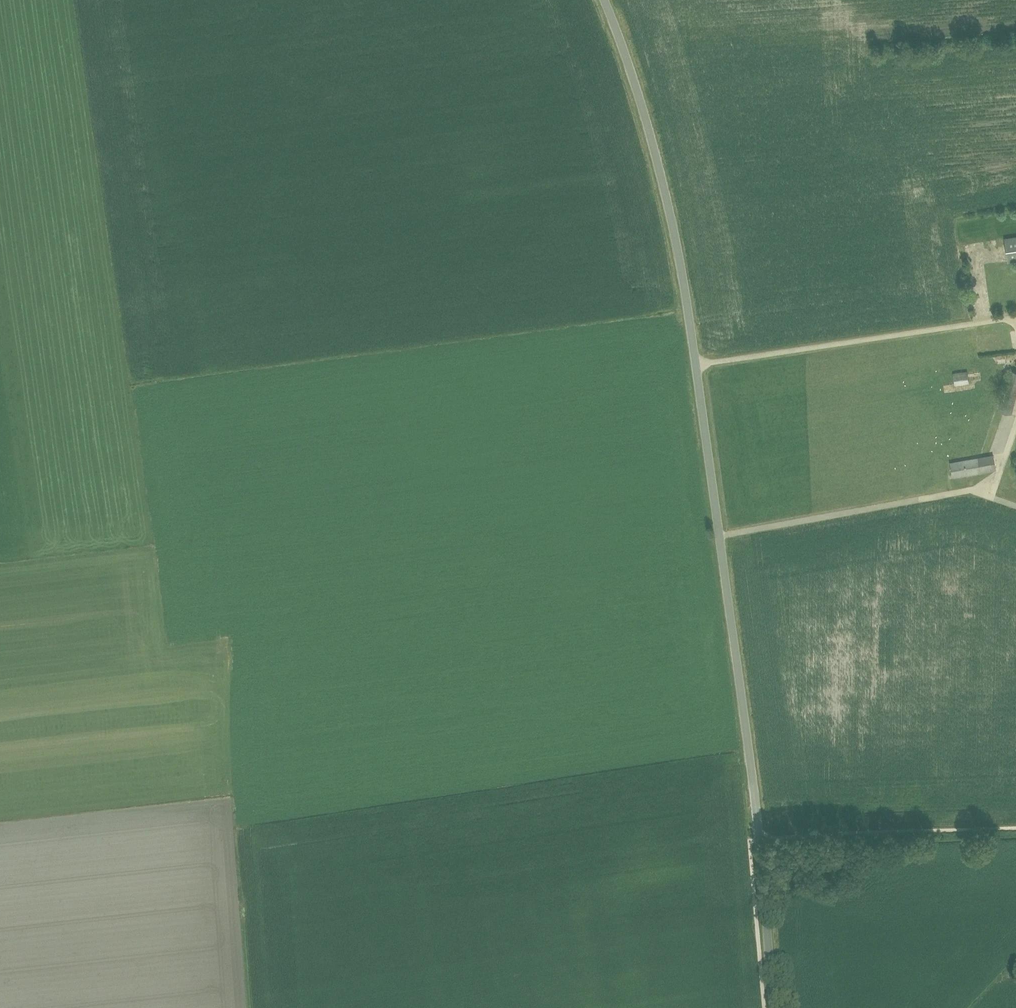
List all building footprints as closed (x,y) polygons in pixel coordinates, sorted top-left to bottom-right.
[(1015,260),(1015,237),(1005,238),(1008,261),(1015,260)] [(969,382),(967,372),(953,374),(955,384),(969,382)] [(953,477),(996,469),(993,455),(950,463),(953,477)]
